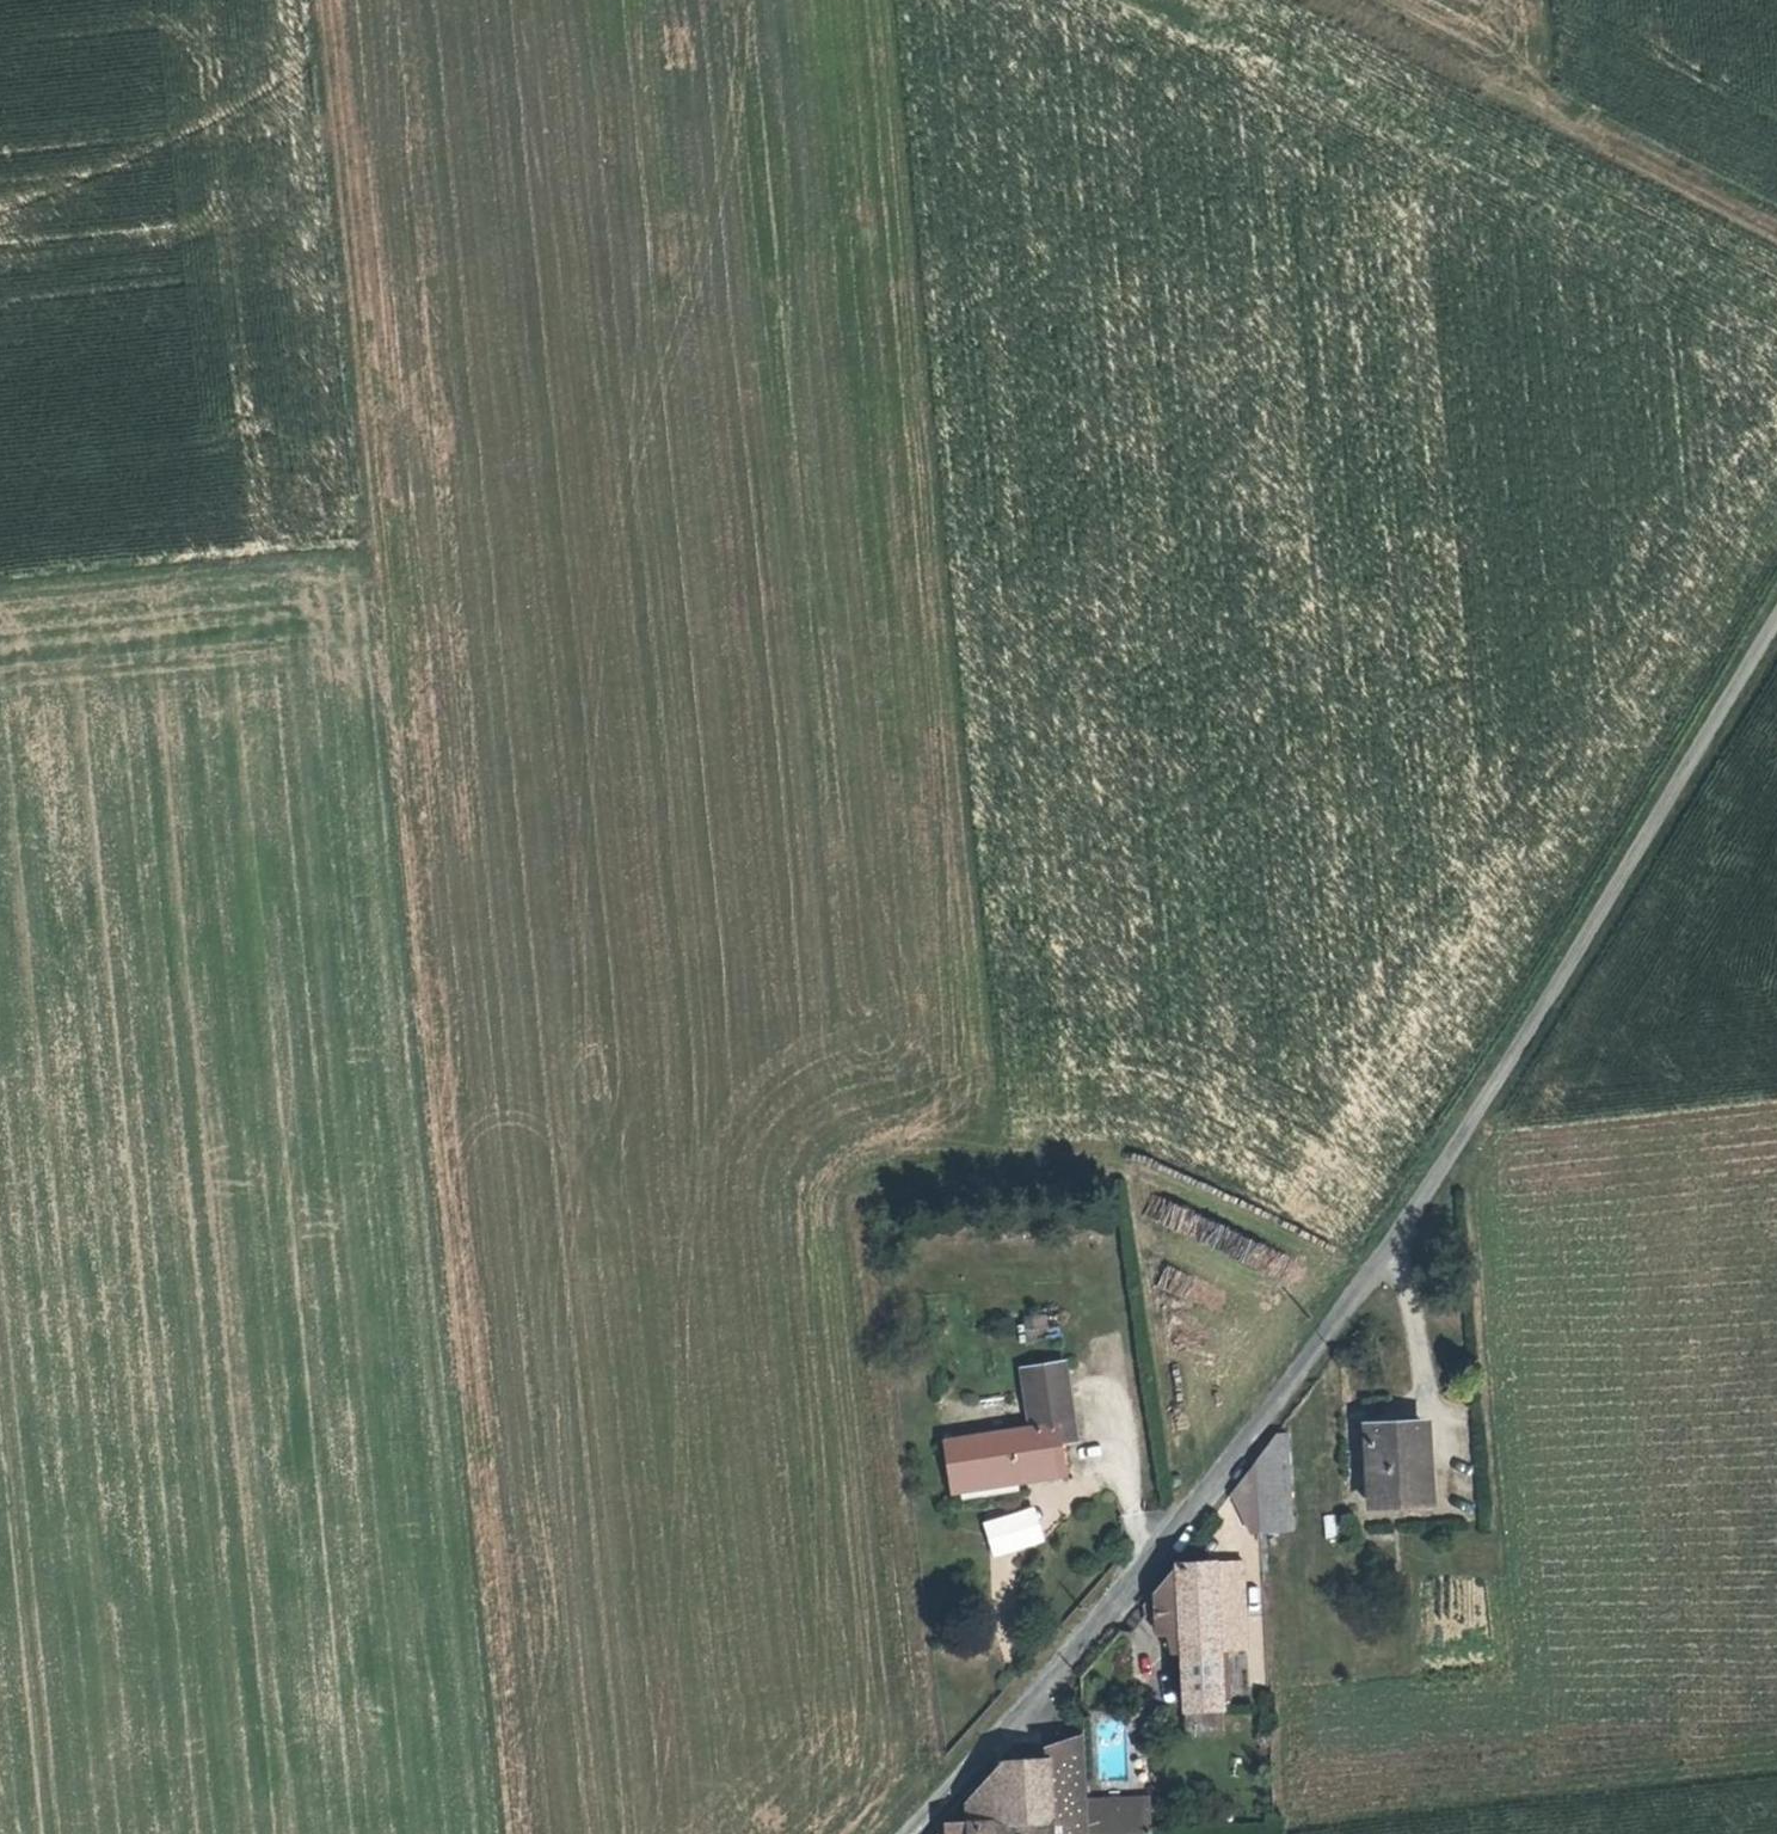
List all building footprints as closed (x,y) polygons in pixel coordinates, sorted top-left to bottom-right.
[(943,1443),(951,1486),(1067,1465),(1062,1444),(1078,1441),(1065,1361),(1023,1368),(1032,1427),(943,1443)] [(1369,1426),(1375,1504),(1426,1499),(1420,1422),(1369,1426)] [(1259,1460),(1262,1527),(1295,1524),(1293,1428),(1281,1429),(1259,1460)] [(1244,1654),(1241,1566),(1183,1570),(1164,1593),(1165,1636),(1176,1641),(1179,1722),(1216,1720),(1214,1655),(1244,1654)] [(1083,1816),(1082,1800),(1079,1743),(1042,1752),(1042,1763),(998,1766),(963,1804),(942,1825),(933,1833),(1084,1833),(1083,1816)] [(1150,1833),(1149,1813),(1147,1813),(1147,1795),(1106,1798),(1082,1800),(1083,1816),(1084,1833),(1146,1833),(1150,1833)]
